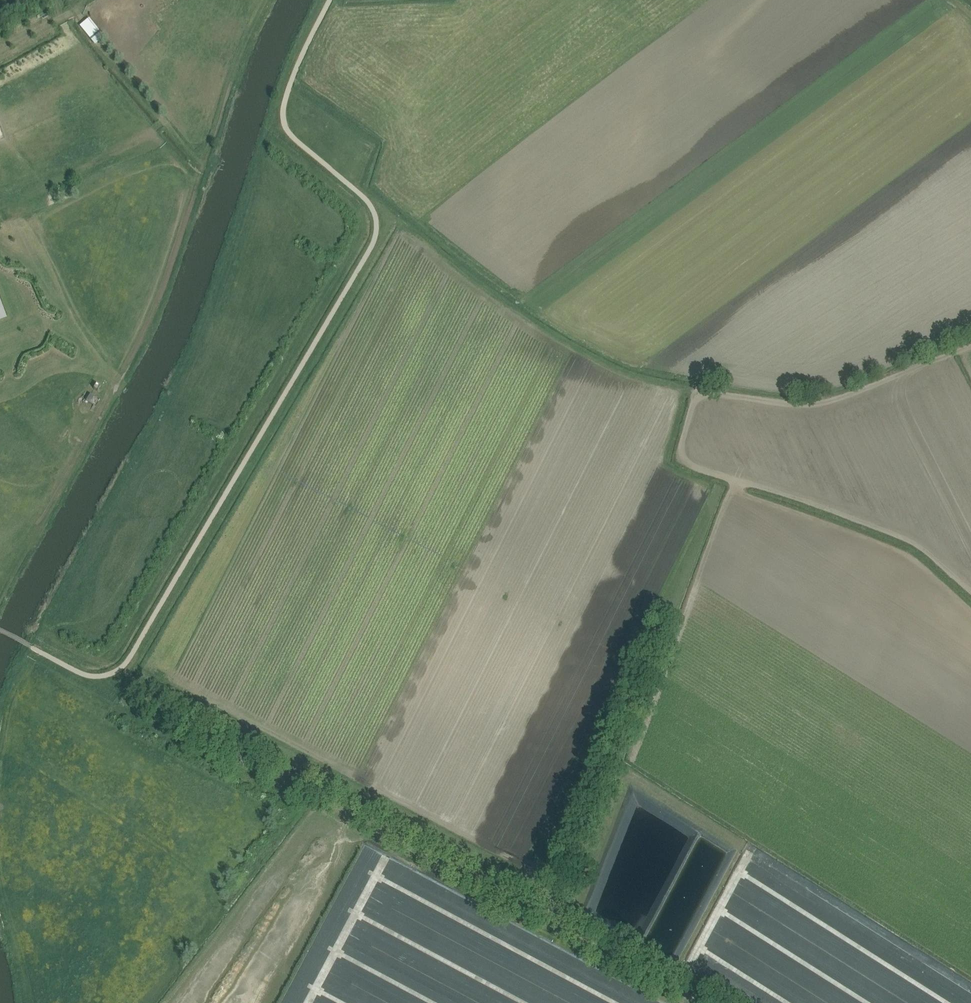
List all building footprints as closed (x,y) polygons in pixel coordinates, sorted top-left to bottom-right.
[(597,771),(601,762),(585,755),(581,764),(597,771)]
